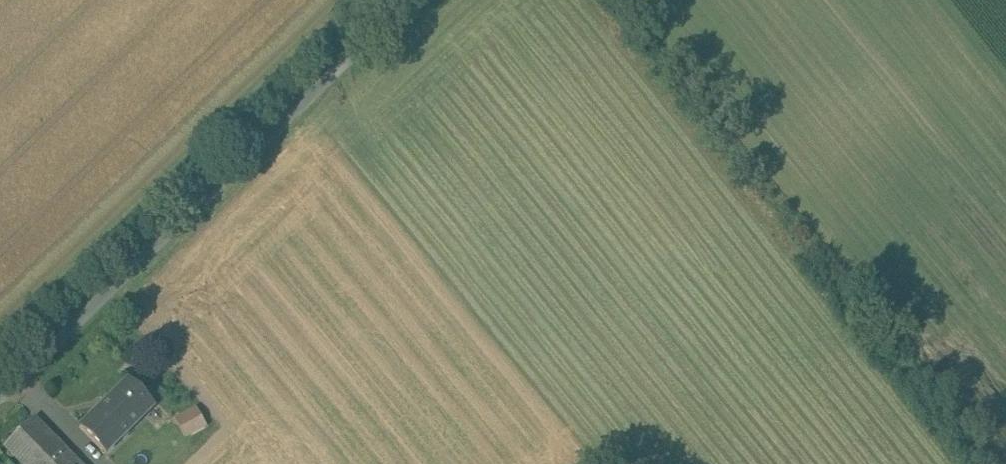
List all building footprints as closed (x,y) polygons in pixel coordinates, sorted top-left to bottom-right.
[(154,405),(129,379),(81,426),(106,452),(154,405)] [(204,426),(194,408),(175,418),(184,436),(204,426)] [(36,414),(1,447),(18,463),(85,463),(36,414)]
